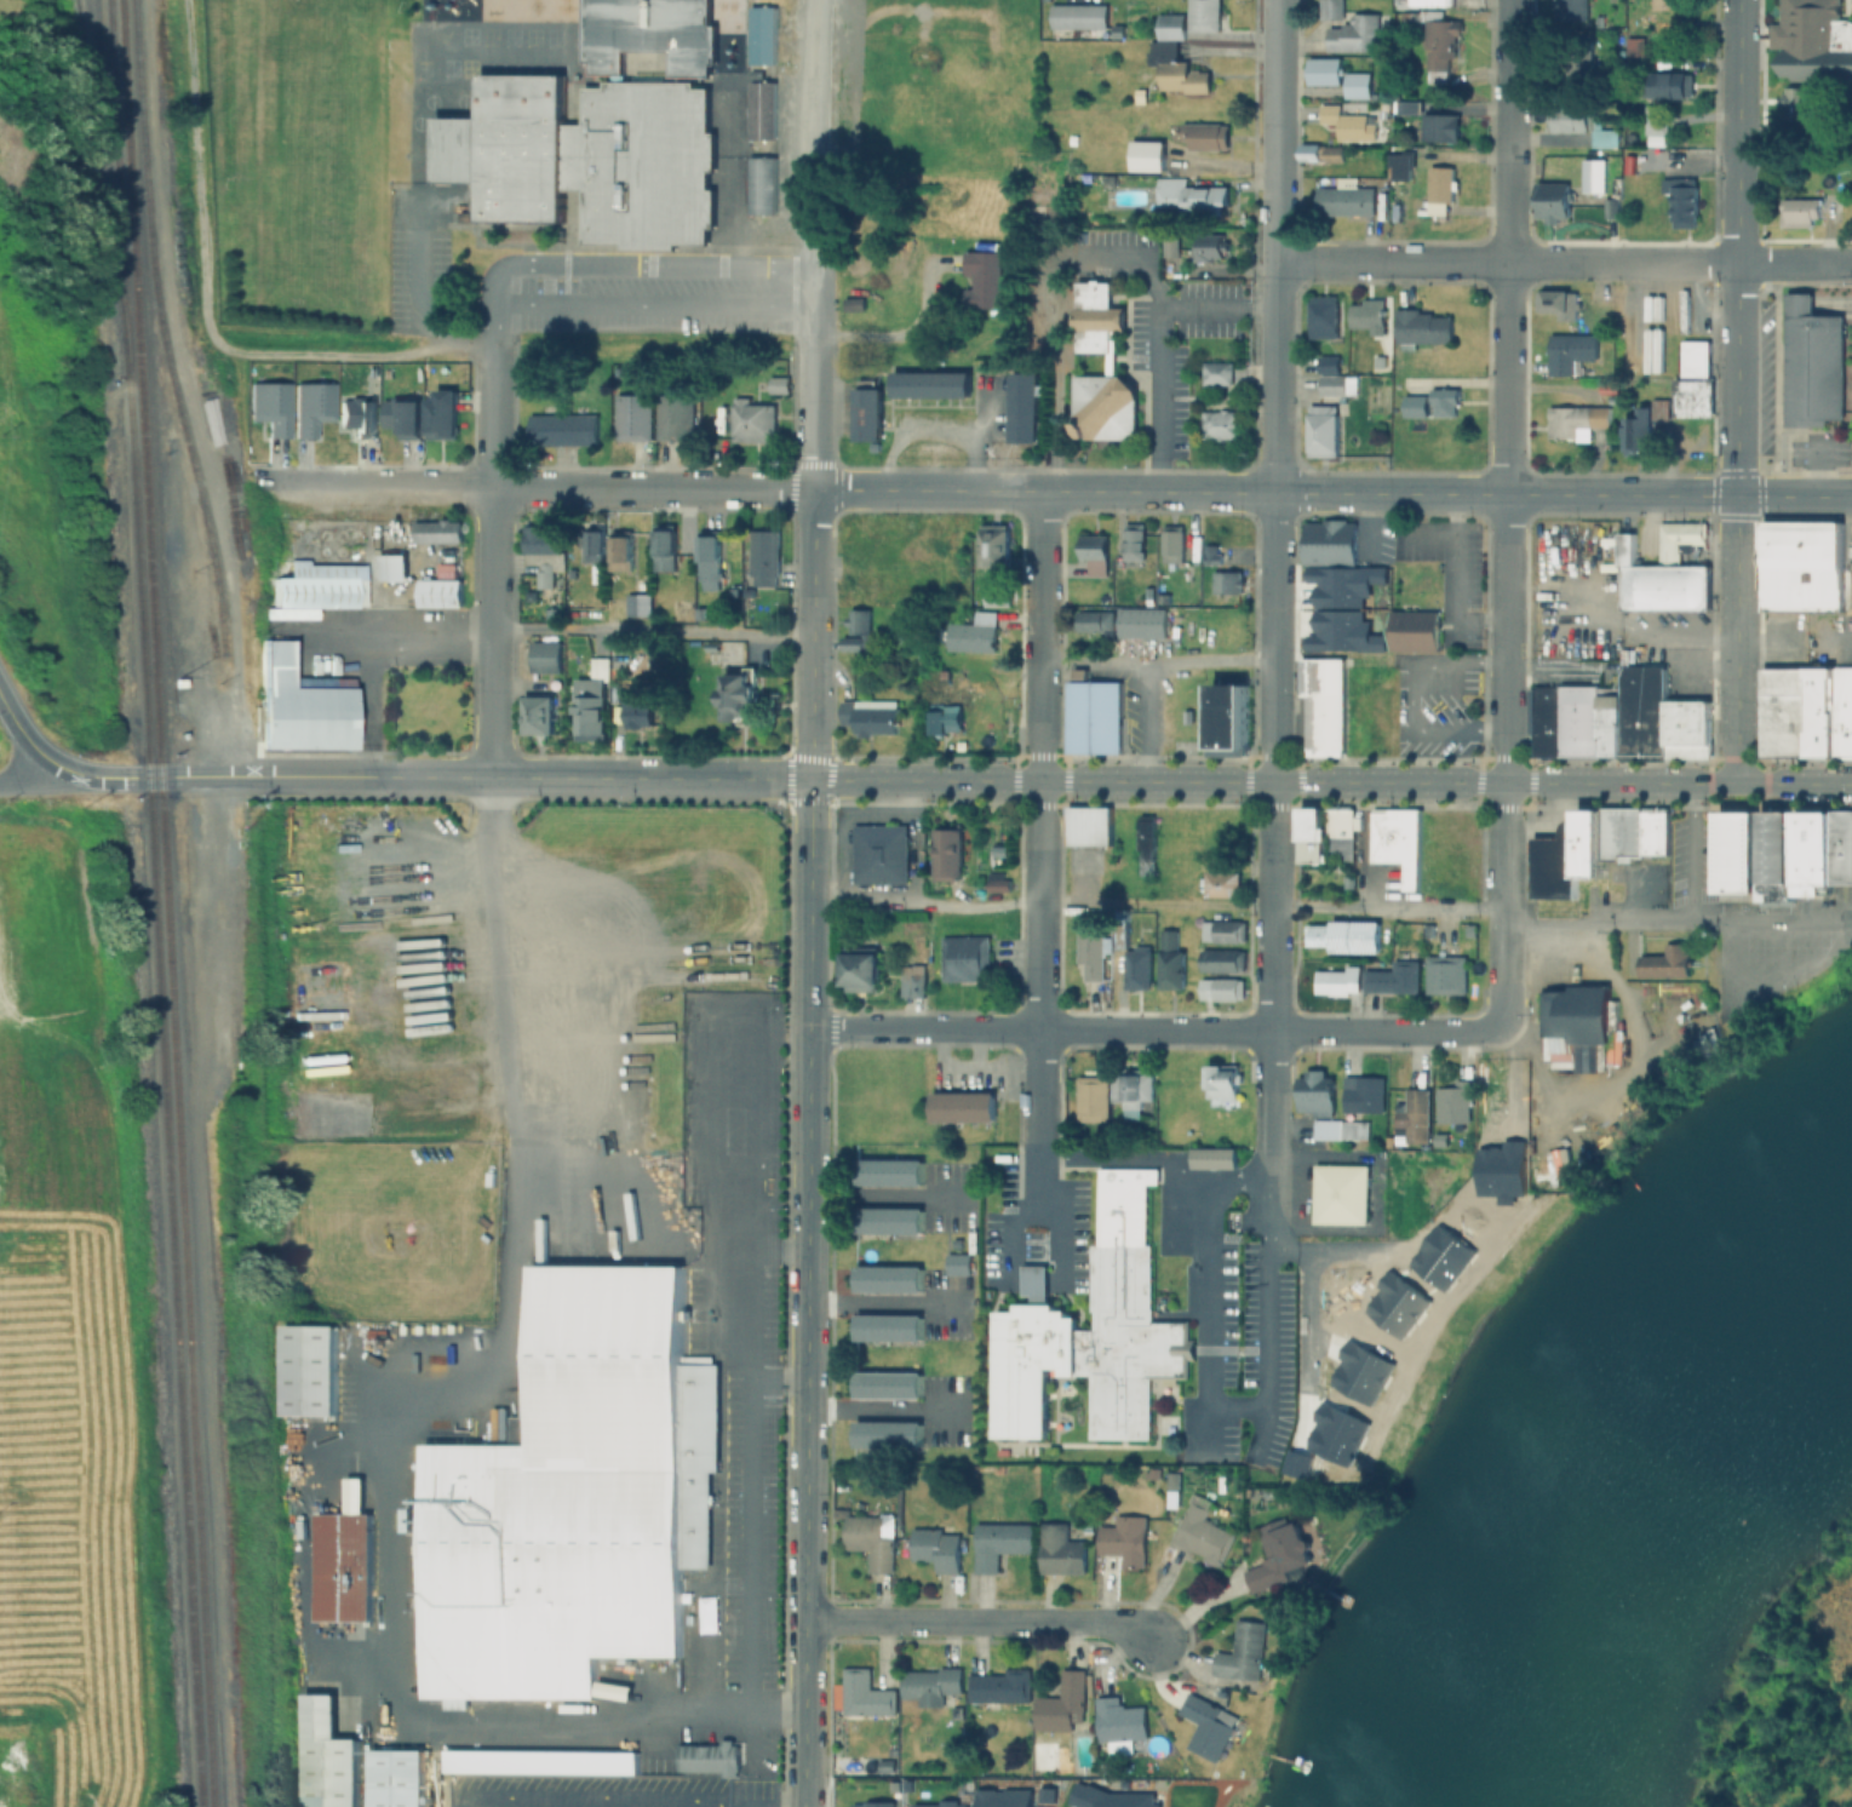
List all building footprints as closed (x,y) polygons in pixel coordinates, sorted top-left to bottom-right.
[(583,59),(583,0),(708,0),(707,29),(715,29),(715,64),(709,64),(709,73),(709,76),(671,75),(671,50),(624,48),(624,75),(590,74),(590,63),(583,59)] [(1187,33),(1187,0),(1220,0),(1220,33),(1187,33)] [(1318,21),(1318,0),(1338,0),(1338,21),(1318,21)] [(1392,10),(1392,0),(1444,0),(1444,10),(1392,10)] [(1555,22),(1555,0),(1586,0),(1586,22),(1555,22)] [(1653,11),(1653,0),(1690,0),(1690,11),(1653,11)] [(1778,24),(1779,0),(1839,0),(1837,22),(1848,22),(1851,24),(1851,82),(1790,81),(1790,78),(1781,78),(1781,51),(1768,51),(1768,24),(1778,24)] [(1049,5),(1102,5),(1102,28),(1049,28),(1049,5)] [(750,7),(775,8),(774,65),(749,65),(750,7)] [(1157,15),(1183,15),(1183,40),(1157,40),(1157,15)] [(1326,28),(1342,28),(1342,24),(1349,24),(1349,15),(1377,15),(1377,52),(1326,52),(1326,28)] [(1423,22),(1458,22),(1458,36),(1452,36),(1452,59),(1447,59),(1447,68),(1423,68),(1423,22)] [(1111,25),(1123,25),(1123,40),(1111,40),(1111,25)] [(1563,98),(1592,99),(1593,52),(1564,51),(1563,98)] [(1340,86),(1309,86),(1309,62),(1340,62),(1340,86)] [(1188,74),(1209,74),(1209,94),(1186,94),(1186,90),(1158,90),(1158,63),(1188,63),(1188,74)] [(1343,99),(1343,74),(1369,74),(1369,99),(1343,99)] [(1690,75),(1690,98),(1630,98),(1630,75),(1690,75)] [(707,245),(676,243),(676,251),(620,249),(620,245),(580,245),(580,194),(566,193),(564,222),(475,222),(476,185),(431,185),(432,120),(480,120),(480,76),(566,78),(564,122),(581,122),(583,88),(604,88),(604,84),(695,85),(695,91),(710,91),(710,134),(715,136),(715,229),(707,229),(707,245)] [(749,84),(773,84),(773,139),(749,139),(749,84)] [(1135,88),(1145,88),(1145,102),(1135,102),(1135,88)] [(1785,88),(1812,90),(1811,121),(1783,120),(1785,88)] [(1395,102),(1420,102),(1420,116),(1395,116),(1395,102)] [(1644,105),(1668,105),(1668,137),(1644,137),(1644,105)] [(1336,125),(1319,125),(1319,107),(1341,107),(1341,116),(1374,116),(1374,140),(1336,140),(1336,125)] [(1546,109),(1593,109),(1593,122),(1599,122),(1599,132),(1616,132),(1616,150),(1589,150),(1589,132),(1546,132),(1546,109)] [(1420,116),(1458,116),(1458,143),(1420,143),(1420,116)] [(1182,124),(1227,124),(1227,150),(1188,150),(1188,143),(1182,143),(1182,124)] [(1807,124),(1825,125),(1825,138),(1807,137),(1807,124)] [(1131,142),(1164,142),(1164,172),(1131,172),(1131,142)] [(1300,147),(1341,147),(1341,165),(1300,165),(1300,147)] [(1387,153),(1409,153),(1409,179),(1387,179),(1387,153)] [(1623,155),(1636,155),(1636,172),(1623,172),(1623,155)] [(747,157),(773,157),(773,214),(749,214),(747,157)] [(1582,161),(1605,161),(1605,194),(1582,194),(1582,161)] [(1428,167),(1451,167),(1451,202),(1428,202),(1428,167)] [(1183,207),(1156,207),(1156,179),(1185,179),(1185,187),(1228,187),(1228,206),(1221,206),(1221,210),(1183,210),(1183,207)] [(1674,194),(1663,194),(1663,179),(1691,179),(1691,188),(1696,188),(1696,226),(1674,226),(1674,194)] [(1537,184),(1569,184),(1569,217),(1537,217),(1537,184)] [(1314,189),(1381,189),(1381,212),(1314,212),(1314,189)] [(1836,193),(1846,193),(1846,201),(1836,201),(1836,193)] [(1781,199),(1818,200),(1818,223),(1779,222),(1781,199)] [(1604,200),(1618,200),(1618,217),(1604,217),(1604,200)] [(1193,249),(1197,249),(1197,233),(1221,233),(1221,242),(1227,242),(1227,249),(1221,249),(1221,257),(1208,257),(1208,260),(1193,260),(1193,249)] [(1160,234),(1177,234),(1177,257),(1160,257),(1160,234)] [(998,309),(963,309),(963,287),(970,287),(970,276),(963,276),(963,252),(998,252),(998,309)] [(1076,281),(1111,281),(1110,306),(1124,308),(1124,329),(1110,329),(1110,351),(1074,351),(1076,281)] [(1542,288),(1575,288),(1575,319),(1555,319),(1555,311),(1542,311),(1542,288)] [(1785,292),(1811,292),(1811,312),(1844,312),(1841,423),(1825,423),(1825,431),(1783,431),(1785,292)] [(1308,294),(1336,294),(1336,335),(1308,335),(1308,294)] [(844,298),(862,298),(862,309),(844,309),(844,298)] [(1384,337),(1369,337),(1369,327),(1349,327),(1349,303),(1361,303),(1361,298),(1384,298),(1384,337)] [(1395,306),(1417,306),(1417,311),(1432,311),(1432,315),(1450,315),(1450,340),(1395,340),(1395,306)] [(1548,332),(1596,332),(1596,371),(1548,371),(1548,332)] [(1708,377),(1682,377),(1682,340),(1708,340),(1708,377)] [(1319,372),(1319,355),(1338,355),(1338,372),(1319,372)] [(1372,355),(1386,355),(1386,367),(1372,367),(1372,355)] [(1202,361),(1229,361),(1229,385),(1202,385),(1202,361)] [(893,371),(969,371),(969,396),(893,396),(893,371)] [(1010,371),(1039,371),(1039,441),(1010,441),(1010,371)] [(1072,374),(1125,374),(1136,390),(1136,438),(1079,438),(1072,428),(1072,374)] [(1319,392),(1319,377),(1354,377),(1354,392),(1319,392)] [(1713,418),(1673,417),(1674,377),(1713,377),(1713,418)] [(768,378),(789,378),(789,392),(768,392),(768,378)] [(293,382),(331,383),(331,421),(315,421),(315,436),(292,436),(293,382)] [(248,383),(286,383),(286,436),(265,435),(265,420),(247,420),(248,383)] [(854,388),(881,388),(881,440),(854,440),(854,388)] [(1435,402),(1430,402),(1430,388),(1458,388),(1458,402),(1455,402),(1455,414),(1435,414),(1435,402)] [(426,436),(426,397),(435,397),(435,389),(454,389),(454,437),(426,436)] [(615,392),(650,392),(649,440),(614,438),(615,392)] [(656,394),(692,394),(692,440),(656,440),(656,394)] [(1404,395),(1426,395),(1426,415),(1404,415),(1404,395)] [(730,397),(749,397),(749,403),(774,403),(774,442),(730,442),(730,397)] [(1651,398),(1668,398),(1668,419),(1651,419),(1651,398)] [(338,400),(374,400),(374,436),(351,436),(352,425),(337,425),(338,400)] [(382,400),(419,401),(419,437),(396,437),(396,425),(382,425),(382,400)] [(1308,405),(1337,405),(1337,455),(1308,455),(1308,405)] [(1547,405),(1609,405),(1609,429),(1589,429),(1589,436),(1547,436),(1547,405)] [(1622,451),(1622,415),(1636,415),(1636,406),(1651,406),(1650,451),(1649,451),(1649,455),(1624,454),(1624,451),(1622,451)] [(1200,411),(1238,411),(1238,438),(1200,438),(1200,411)] [(529,413),(595,413),(595,441),(529,441),(529,413)] [(412,518),(460,518),(460,540),(412,540),(412,518)] [(1302,522),(1323,522),(1323,520),(1346,520),(1346,522),(1355,522),(1355,564),(1303,566),(1303,549),(1298,549),(1298,539),(1302,539),(1302,522)] [(1842,521),(1762,521),(1762,610),(1841,610),(1842,521)] [(585,523),(604,523),(604,563),(585,563),(585,523)] [(654,523),(673,523),(672,569),(653,569),(654,523)] [(1123,523),(1145,523),(1143,561),(1123,560),(1123,523)] [(1705,523),(1659,523),(1659,566),(1679,566),(1679,553),(1693,553),(1693,545),(1705,545),(1705,523)] [(523,552),(523,524),(560,524),(560,552),(523,552)] [(979,567),(980,524),(1007,524),(1007,567),(979,567)] [(1160,524),(1182,526),(1182,562),(1160,562),(1160,524)] [(749,529),(776,529),(776,584),(749,584),(749,529)] [(610,530),(631,530),(631,561),(610,561),(610,530)] [(698,530),(719,530),(719,579),(698,579),(698,530)] [(1097,535),(1107,535),(1107,580),(1088,579),(1088,560),(1078,560),(1078,535),(1090,535),(1090,532),(1097,532),(1097,535)] [(1710,566),(1705,566),(1679,566),(1659,566),(1635,566),(1635,532),(1618,532),(1618,567),(1622,567),(1622,612),(1710,612),(1710,566)] [(405,581),(391,581),(391,579),(377,579),(377,578),(378,553),(406,553),(405,581)] [(361,563),(360,606),(271,606),(271,598),(262,598),(262,564),(271,564),(271,558),(304,558),(304,563),(361,563)] [(550,589),(534,589),(535,570),(539,570),(539,563),(551,563),(550,589)] [(461,607),(418,607),(418,578),(420,578),(420,568),(447,568),(447,578),(461,578),(461,607)] [(1306,631),(1317,631),(1317,625),(1313,625),(1313,606),(1317,606),(1315,601),(1313,601),(1313,585),(1309,585),(1309,569),(1387,569),(1387,585),(1374,585),(1374,598),(1364,598),(1364,618),(1374,618),(1374,631),(1386,631),(1386,649),(1306,649),(1306,631)] [(1240,572),(1239,593),(1222,593),(1222,572),(1240,572)] [(981,585),(1007,585),(1007,607),(981,607),(981,585)] [(625,595),(648,595),(648,616),(625,616),(625,595)] [(1156,595),(1169,595),(1169,606),(1156,606),(1156,595)] [(695,609),(705,609),(705,621),(695,621),(695,609)] [(849,609),(870,609),(870,652),(842,652),(843,637),(848,637),(849,609)] [(1391,610),(1438,612),(1437,652),(1391,650),(1391,610)] [(950,624),(973,624),(973,613),(993,613),(993,652),(950,650),(950,624)] [(1076,613),(1112,613),(1112,631),(1076,631),(1076,613)] [(288,638),(260,638),(260,748),(351,747),(350,687),(349,687),(349,679),(288,679),(288,638)] [(531,642),(560,642),(560,675),(531,675),(531,642)] [(1344,757),(1346,658),(1301,658),(1301,694),(1308,694),(1307,757),(1344,757)] [(1835,666),(1807,667),(1806,756),(1835,756),(1835,666)] [(1851,756),(1851,666),(1835,666),(1835,756),(1851,756)] [(1622,696),(1622,667),(1664,667),(1664,701),(1664,756),(1622,756),(1622,696)] [(1807,667),(1761,667),(1762,757),(1806,756),(1807,667)] [(1119,755),(1119,683),(1086,683),(1086,670),(1072,670),(1072,683),(1066,683),(1066,755),(1119,755)] [(724,689),(724,676),(749,676),(749,687),(755,687),(755,702),(749,702),(749,715),(740,715),(739,721),(724,721),(724,706),(721,706),(721,689),(724,689)] [(574,681),(604,681),(604,741),(574,741),(574,681)] [(1248,756),(1248,684),(1216,684),(1215,756),(1248,756)] [(1559,685),(1599,685),(1599,696),(1599,755),(1559,756),(1559,685)] [(1559,757),(1533,757),(1533,690),(1559,690),(1559,756),(1559,757)] [(624,693),(648,694),(648,725),(624,725),(624,693)] [(523,696),(551,698),(551,734),(522,734),(523,696)] [(1599,696),(1622,696),(1622,756),(1622,757),(1599,757),(1599,755),(1599,696)] [(839,701),(896,701),(896,735),(854,734),(854,725),(839,725),(839,701)] [(1664,701),(1709,701),(1709,759),(1664,759),(1664,756),(1664,701)] [(928,704),(962,705),(961,733),(946,733),(946,738),(928,738),(928,704)] [(1066,807),(1111,807),(1111,845),(1066,845),(1066,807)] [(1301,807),(1324,807),(1324,854),(1324,859),(1301,859),(1301,807)] [(1324,854),(1324,807),(1353,807),(1353,860),(1340,860),(1340,854),(1324,854)] [(1641,808),(1659,808),(1659,807),(1664,807),(1664,810),(1668,810),(1668,855),(1641,855),(1641,808)] [(1602,808),(1641,808),(1641,854),(1617,854),(1617,859),(1602,859),(1602,808)] [(1418,889),(1404,889),(1404,862),(1370,862),(1370,809),(1418,809),(1418,889)] [(1578,809),(1602,809),(1602,877),(1578,877),(1578,819),(1578,809)] [(1759,810),(1794,809),(1795,901),(1760,902),(1760,891),(1759,810)] [(1794,809),(1831,809),(1833,885),(1822,885),(1822,896),(1797,896),(1797,901),(1795,901),(1794,809)] [(1831,809),(1851,809),(1851,885),(1833,885),(1831,809)] [(1760,891),(1719,893),(1718,810),(1759,810),(1760,891)] [(1137,815),(1153,815),(1153,864),(1137,862),(1137,815)] [(1560,838),(1560,830),(1561,826),(1563,822),(1566,820),(1570,819),(1573,819),(1578,819),(1578,877),(1575,877),(1575,897),(1532,897),(1532,838),(1560,838)] [(853,825),(906,825),(906,883),(852,882),(853,825)] [(931,828),(961,828),(959,879),(931,879),(931,828)] [(1205,871),(1240,871),(1240,896),(1205,895),(1205,871)] [(986,879),(1009,879),(1009,891),(986,891),(986,879)] [(1200,919),(1243,920),(1243,941),(1199,941),(1200,919)] [(1331,945),(1302,945),(1302,923),(1331,924),(1331,919),(1380,920),(1380,952),(1331,952),(1331,945)] [(1077,922),(1103,922),(1102,979),(1083,979),(1083,960),(1076,960),(1077,922)] [(1116,948),(1116,927),(1126,927),(1126,948),(1116,948)] [(1160,930),(1175,930),(1175,950),(1183,950),(1183,988),(1160,988),(1160,930)] [(939,936),(988,936),(988,979),(939,979),(939,936)] [(1688,943),(1690,979),(1639,980),(1639,956),(1665,954),(1665,943),(1688,943)] [(842,945),(877,946),(877,991),(841,991),(842,945)] [(1125,950),(1134,950),(1134,946),(1149,946),(1149,988),(1124,988),(1125,950)] [(1200,948),(1243,948),(1243,969),(1200,969),(1200,948)] [(1426,992),(1426,954),(1466,956),(1464,993),(1426,992)] [(1416,992),(1363,991),(1363,969),(1392,969),(1392,958),(1416,959),(1416,992)] [(898,964),(921,965),(921,996),(898,996),(898,964)] [(1358,965),(1358,993),(1314,993),(1314,970),(1344,970),(1344,965),(1358,965)] [(1199,977),(1242,979),(1242,998),(1199,998),(1199,977)] [(1610,986),(1609,1044),(1572,1043),(1572,1038),(1543,1037),(1544,991),(1571,991),(1571,986),(1610,986)] [(1208,1065),(1238,1065),(1237,1102),(1221,1102),(1222,1096),(1206,1096),(1208,1065)] [(1151,1074),(1151,1101),(1141,1101),(1141,1119),(1124,1119),(1124,1109),(1107,1109),(1107,1074),(1122,1074),(1122,1069),(1141,1069),(1141,1074),(1151,1074)] [(1326,1077),(1332,1077),(1332,1117),(1313,1115),(1313,1111),(1297,1111),(1297,1077),(1307,1077),(1307,1069),(1326,1069),(1326,1077)] [(1074,1075),(1106,1075),(1106,1120),(1074,1120),(1074,1075)] [(1343,1112),(1343,1086),(1355,1088),(1355,1077),(1383,1077),(1382,1112),(1343,1112)] [(1435,1088),(1453,1088),(1455,1080),(1473,1080),(1473,1097),(1469,1097),(1469,1123),(1435,1122),(1435,1088)] [(1405,1109),(1405,1088),(1428,1088),(1428,1142),(1405,1142),(1405,1135),(1395,1135),(1395,1109),(1405,1109)] [(933,1122),(933,1092),(994,1092),(994,1123),(933,1122)] [(1313,1120),(1341,1120),(1340,1140),(1313,1140),(1313,1120)] [(1479,1146),(1504,1146),(1504,1138),(1529,1137),(1530,1187),(1480,1188),(1479,1146)] [(1191,1148),(1235,1148),(1235,1168),(1191,1168),(1191,1148)] [(856,1186),(856,1159),(921,1160),(921,1186),(856,1186)] [(1315,1165),(1369,1165),(1369,1223),(1315,1223),(1315,1165)] [(1156,1171),(1156,1187),(1145,1187),(1145,1247),(1149,1247),(1149,1325),(1188,1325),(1188,1347),(1175,1348),(1175,1353),(1187,1353),(1187,1381),(1151,1381),(1151,1441),(1086,1441),(1086,1378),(1061,1379),(1061,1371),(1050,1371),(1050,1440),(998,1440),(998,1312),(1016,1312),(1016,1304),(1031,1304),(1031,1297),(1022,1297),(1022,1279),(1022,1266),(1047,1266),(1047,1279),(1047,1304),(1054,1304),(1054,1312),(1067,1312),(1067,1318),(1078,1318),(1078,1332),(1091,1332),(1091,1249),(1100,1249),(1099,1171),(1156,1171)] [(921,1234),(854,1233),(854,1207),(921,1209),(921,1234)] [(1415,1258),(1441,1222),(1479,1250),(1452,1286),(1415,1258)] [(947,1254),(970,1254),(969,1275),(946,1275),(947,1254)] [(683,1266),(529,1266),(529,1393),(520,1393),(520,1417),(509,1417),(509,1442),(422,1442),(422,1446),(417,1446),(417,1457),(422,1457),(423,1595),(412,1595),(412,1614),(423,1614),(423,1700),(443,1700),(443,1710),(468,1710),(468,1700),(595,1699),(595,1656),(678,1656),(678,1568),(709,1568),(709,1470),(718,1470),(717,1364),(711,1364),(711,1356),(683,1356),(683,1324),(688,1324),(688,1310),(683,1310),(683,1266)] [(921,1291),(856,1291),(856,1266),(921,1267),(921,1291)] [(1371,1304),(1386,1284),(1382,1281),(1393,1267),(1434,1296),(1409,1331),(1371,1304)] [(856,1338),(856,1315),(919,1316),(919,1338),(856,1338)] [(281,1326),(334,1326),(334,1421),(328,1421),(328,1416),(281,1416),(281,1326)] [(1336,1378),(1347,1355),(1343,1353),(1352,1336),(1397,1358),(1377,1399),(1336,1378)] [(919,1398),(855,1396),(855,1372),(919,1372),(919,1398)] [(1312,1441),(1321,1417),(1318,1416),(1324,1399),(1371,1418),(1354,1458),(1312,1441)] [(855,1422),(921,1423),(919,1447),(855,1446),(855,1422)] [(1284,1464),(1289,1445),(1314,1451),(1308,1472),(1284,1464)] [(1171,1543),(1191,1502),(1208,1509),(1203,1519),(1234,1533),(1219,1566),(1171,1543)] [(371,1514),(316,1513),(315,1619),(369,1620),(371,1514)] [(1142,1567),(1122,1567),(1122,1555),(1096,1554),(1097,1525),(1116,1525),(1116,1515),(1143,1515),(1142,1567)] [(845,1549),(845,1516),(893,1516),(893,1572),(868,1572),(868,1549),(845,1549)] [(1244,1571),(1262,1565),(1260,1561),(1267,1559),(1257,1527),(1284,1519),(1286,1526),(1297,1522),(1311,1565),(1286,1572),(1289,1581),(1251,1593),(1244,1571)] [(974,1524),(1031,1524),(1031,1554),(998,1553),(998,1572),(974,1572),(974,1524)] [(1039,1524),(1065,1524),(1065,1541),(1084,1541),(1083,1573),(1039,1573),(1039,1524)] [(940,1534),(958,1534),(958,1576),(936,1574),(936,1562),(910,1562),(910,1528),(941,1528),(940,1534)] [(709,1596),(683,1596),(683,1687),(712,1687),(712,1677),(718,1677),(718,1601),(709,1601),(709,1596)] [(1265,1623),(1257,1680),(1211,1674),(1215,1652),(1231,1654),(1235,1619),(1265,1623)] [(968,1676),(1004,1677),(1004,1668),(1028,1668),(1027,1703),(967,1703),(968,1676)] [(843,1669),(870,1669),(870,1691),(895,1692),(895,1715),(843,1715),(843,1669)] [(901,1671),(940,1673),(940,1669),(961,1669),(961,1693),(944,1693),(944,1708),(917,1706),(918,1699),(901,1699),(901,1671)] [(1036,1697),(1059,1698),(1059,1670),(1084,1670),(1083,1728),(1036,1727),(1036,1697)] [(1187,1692),(1237,1717),(1215,1761),(1186,1746),(1197,1723),(1176,1714),(1187,1692)] [(303,1694),(303,1806),(357,1806),(357,1739),(334,1739),(334,1694),(303,1694)] [(1095,1697),(1119,1694),(1120,1706),(1142,1704),(1145,1737),(1099,1742),(1095,1697)] [(740,1745),(732,1745),(732,1740),(719,1740),(719,1745),(678,1745),(677,1771),(722,1772),(722,1778),(739,1778),(740,1745)] [(369,1806),(424,1806),(424,1776),(637,1777),(637,1751),(369,1750),(369,1806)] [(653,1763),(665,1763),(665,1773),(653,1772),(653,1763)] [(1151,1797),(1151,1806),(1072,1806),(1080,1785),(1108,1797),(1151,1797)] [(1034,1795),(1034,1806),(975,1806),(975,1794),(1034,1795)]
